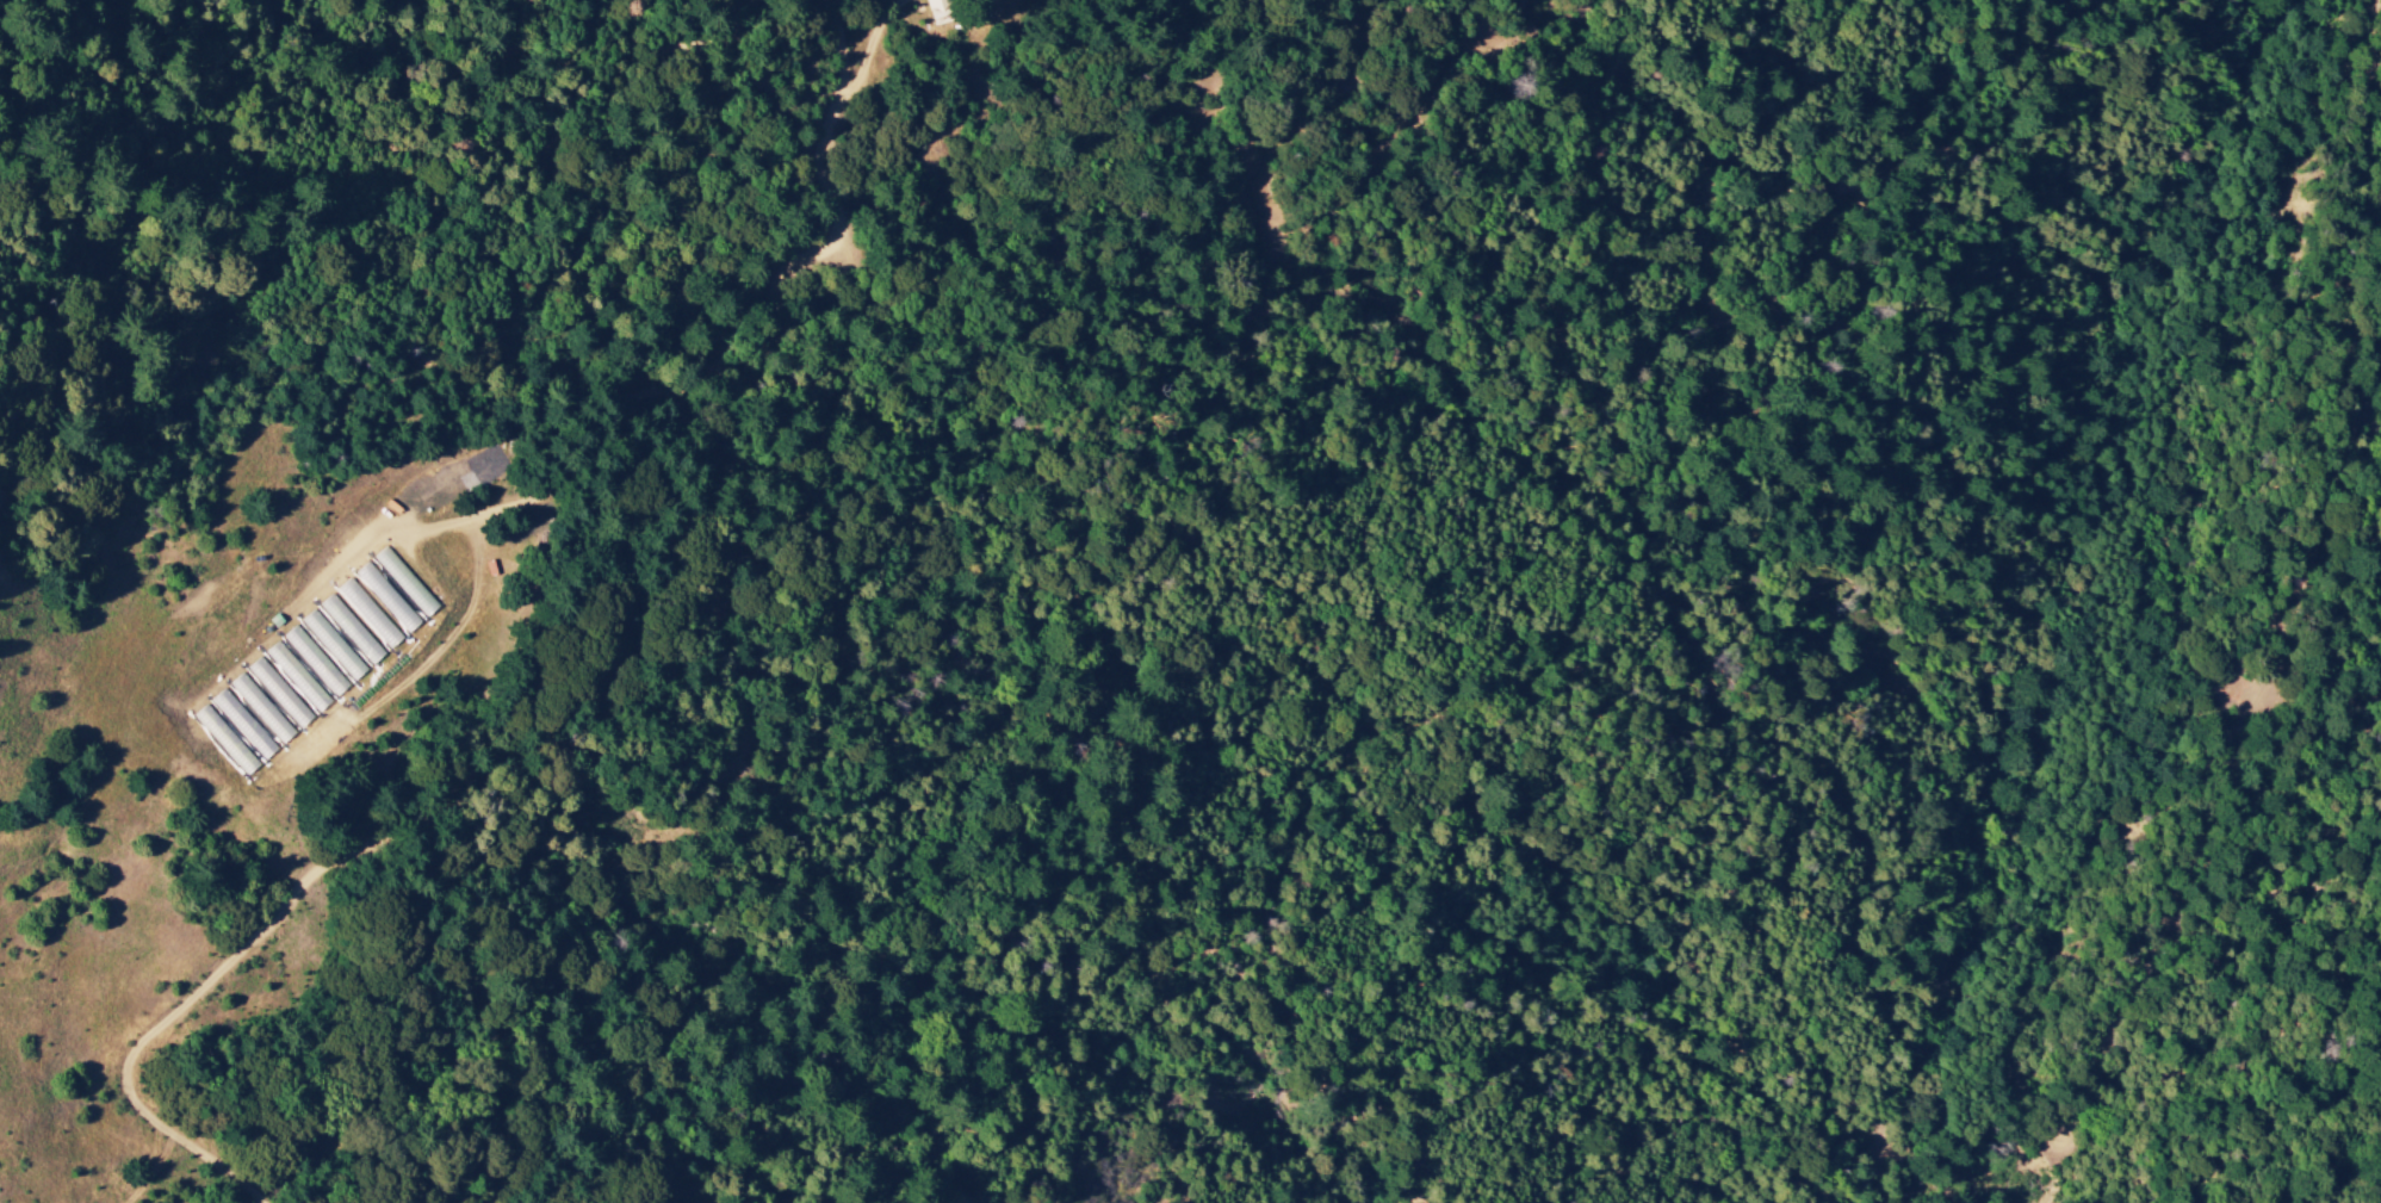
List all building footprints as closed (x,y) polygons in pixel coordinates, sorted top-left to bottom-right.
[(956,23),(951,0),(927,0),(933,27),(956,23)] [(425,620),(439,607),(385,548),(371,561),(425,620)] [(265,653),(316,717),(333,703),(332,702),(351,687),(350,686),(369,671),(368,669),(385,655),(384,654),(404,639),(403,638),(419,625),(369,562),(352,576),(353,578),(315,609),(316,610),(279,639),(280,641),(265,653)]
